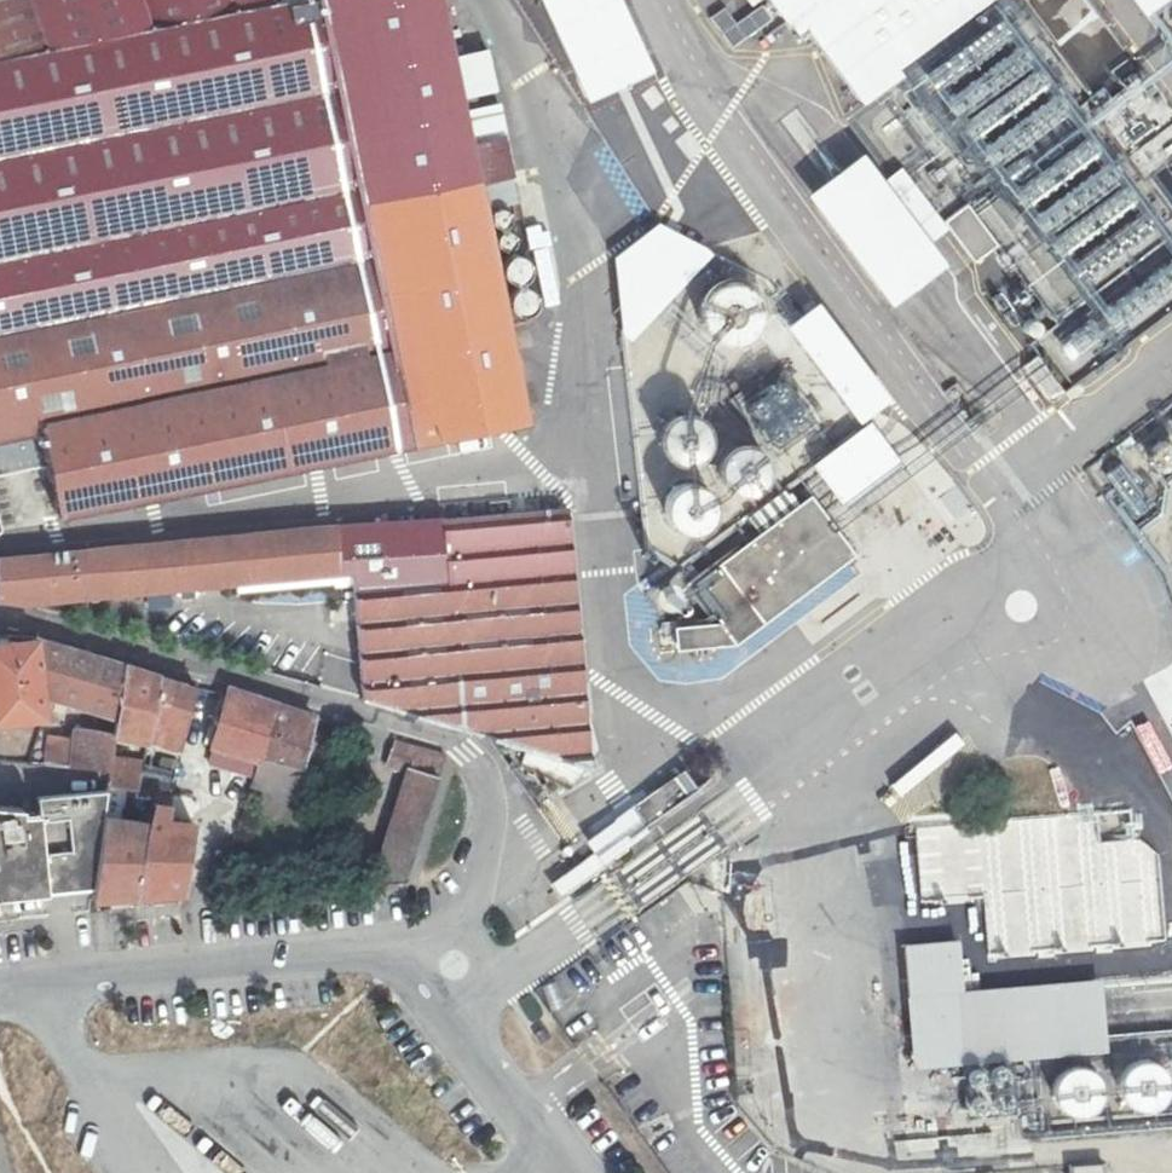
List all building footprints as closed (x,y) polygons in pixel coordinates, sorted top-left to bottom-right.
[(222,13),(162,25),(37,51),(0,59),(0,476),(45,468),(55,517),(285,468),(401,443),(520,417),(501,324),(473,192),(464,148),(502,140),(494,100),(456,109),(454,96),(446,57),(434,0),(219,0),(222,13)] [(37,51),(22,0),(0,0),(0,59),(37,51)] [(37,51),(162,25),(157,5),(179,0),(22,0),(37,51)] [(784,22),(814,0),(767,0),(784,22)] [(784,22),(799,41),(815,28),(867,107),(1007,0),(814,0),(784,22)] [(993,29),(922,80),(919,88),(922,96),(928,99),(935,98),(1008,45),(1008,38),(1005,32),(999,29),(993,29)] [(482,49),(446,57),(454,96),(491,88),(482,49)] [(1012,52),(941,104),(938,112),(940,120),(947,123),(954,122),(1027,69),(1027,62),(1024,56),(1018,52),(1012,52)] [(1029,76),(958,128),(955,136),(958,144),(964,147),(971,146),(1044,93),(1045,86),(1041,80),(1035,76),(1029,76)] [(1049,100),(978,152),(975,160),(978,168),(985,171),(991,170),(1064,117),(1065,110),(1061,104),(1055,101),(1049,100)] [(590,236),(629,290),(710,231),(641,138),(591,175),(620,214),(590,236)] [(1080,143),(1009,194),(1006,202),(1009,210),(1016,213),(1022,212),(1095,159),(1096,152),(1092,146),(1086,143),(1080,143)] [(869,153),(814,191),(895,304),(951,263),(869,153)] [(1098,167),(1027,219),(1024,227),(1027,235),(1033,238),(1040,237),(1113,184),(1114,177),(1110,171),(1104,167),(1098,167)] [(1115,193),(1044,244),(1041,252),(1044,261),(1050,264),(1057,263),(1130,209),(1131,202),(1127,196),(1121,193),(1115,193)] [(495,226),(501,225),(503,223),(506,218),(504,210),(498,207),(490,209),(487,214),(489,223),(495,226)] [(1138,216),(1067,267),(1064,275),(1067,284),(1073,287),(1080,286),(1153,232),(1153,225),(1150,219),(1144,216),(1138,216)] [(499,229),(493,233),(493,234),(491,239),(495,246),(503,248),(509,244),(511,237),(506,230),(499,229)] [(524,260),(518,255),(517,254),(507,254),(501,258),(498,263),(498,269),(500,275),(509,281),(519,279),(525,272),(526,265),(524,260)] [(1101,313),(1098,321),(1101,330),(1107,332),(1114,331),(1171,289),(1171,262),(1101,313)] [(531,293),(526,288),(525,287),(520,285),(514,286),(505,294),(505,304),(512,312),(522,313),(530,308),(532,299),(531,293)] [(733,290),(719,288),(712,289),(703,294),(694,305),(691,319),(693,328),(699,338),(710,347),(719,349),(729,348),(738,344),(748,334),(752,325),(752,311),(742,295),(733,290)] [(1081,325),(1042,355),(1043,363),(1045,367),(1050,370),(1055,372),(1096,341),(1097,334),(1093,328),(1087,325),(1081,325)] [(690,348),(676,346),(670,347),(658,354),(652,362),(649,371),(650,385),(656,396),(663,402),(677,407),(686,405),(695,402),(702,395),(707,387),(709,373),(707,364),(698,353),(690,348)] [(1022,373),(1045,399),(1061,385),(1038,359),(1022,373)] [(788,404),(792,396),(789,389),(782,385),(775,388),(771,395),(774,403),(781,406),(788,404)] [(768,418),(771,411),(769,404),(762,400),(754,403),(751,410),(753,417),(760,421),(768,418)] [(807,429),(810,422),(807,414),(800,411),(793,413),(789,421),(792,428),(799,432),(807,429)] [(690,418),(680,417),(672,419),(664,424),(656,436),(653,445),(655,459),(660,467),(669,474),(678,478),(692,477),(701,473),(711,462),(714,449),(713,439),(709,430),(699,421),(690,418)] [(786,444),(790,436),(787,429),(780,425),(773,428),(769,435),(772,443),(779,446),(786,444)] [(822,503),(836,524),(899,482),(874,446),(812,488),(822,503)] [(1158,460),(1149,459),(1146,460),(1140,466),(1140,476),(1148,482),(1156,482),(1162,477),(1163,466),(1158,460)] [(725,475),(720,489),(726,503),(741,509),(755,502),(760,488),(754,474),(739,468),(725,475)] [(1100,478),(1118,501),(1119,501),(1123,502),(1126,501),(1128,499),(1129,494),(1128,492),(1111,470),(1108,468),(1104,469),(1100,474),(1100,476),(1100,478)] [(748,525),(760,544),(817,507),(822,503),(812,488),(810,484),(748,525)] [(685,493),(677,493),(672,493),(665,497),(657,505),(655,513),(655,524),(660,532),(666,537),(677,541),(684,541),(691,538),(699,530),(702,523),(703,511),(695,498),(685,493)] [(1125,509),(1141,530),(1142,531),(1146,532),(1151,530),(1152,527),(1152,524),(1151,521),(1135,502),(1132,501),(1128,501),(1126,504),(1125,509)] [(760,544),(686,593),(706,623),(673,627),(674,645),(720,643),(849,556),(817,507),(760,544)] [(438,522),(444,585),(421,587),(382,592),(379,532),(245,543),(244,536),(0,558),(0,601),(21,604),(349,575),(359,699),(520,748),(572,763),(587,768),(587,765),(581,707),(561,510),(438,522)] [(416,524),(421,587),(444,585),(438,522),(416,524)] [(676,595),(670,591),(670,590),(666,591),(662,594),(661,599),(664,604),(669,605),(675,602),(676,595)] [(0,636),(0,723),(44,718),(41,694),(32,638),(0,636)] [(41,694),(115,718),(122,666),(32,638),(41,694)] [(146,743),(159,677),(122,666),(115,718),(112,736),(146,743)] [(871,719),(930,806),(995,764),(935,676),(871,719)] [(194,687),(159,677),(146,743),(178,749),(194,687)] [(255,761),(257,754),(276,705),(225,690),(207,746),(255,761)] [(310,715),(276,705),(257,754),(260,755),(251,788),(299,801),(309,768),(297,764),(310,715)] [(585,710),(581,707),(587,765),(598,767),(602,764),(588,714),(585,710)] [(57,767),(107,772),(112,736),(61,725),(57,767)] [(408,772),(436,780),(443,755),(393,740),(385,765),(408,772)] [(572,763),(520,748),(516,763),(556,785),(561,778),(569,775),(572,763)] [(140,775),(107,772),(104,787),(137,791),(140,775)] [(404,881),(436,780),(408,772),(372,885),(404,881)] [(648,798),(662,817),(689,798),(680,785),(677,786),(671,787),(648,798)] [(32,803),(34,818),(43,897),(93,891),(102,820),(102,796),(32,803)] [(146,824),(162,825),(165,798),(151,797),(146,824)] [(43,897),(34,818),(19,820),(18,811),(0,810),(0,902),(43,897)] [(135,902),(146,824),(102,820),(93,891),(92,906),(135,902)] [(162,825),(146,824),(135,902),(183,898),(192,827),(162,825)] [(606,869),(593,852),(551,881),(564,899),(606,869)] [(712,869),(707,882),(735,891),(740,878),(712,869)] [(1019,1042),(1101,1037),(1097,984),(1163,980),(1159,931),(890,953),(896,1051),(1019,1042)] [(1143,1060),(1136,1059),(1131,1060),(1122,1065),(1118,1071),(1115,1077),(1115,1088),(1120,1097),(1125,1101),(1135,1105),(1142,1104),(1154,1097),(1159,1088),(1160,1081),(1158,1074),(1152,1065),(1143,1060)] [(1083,1066),(1073,1064),(1069,1065),(1059,1069),(1055,1074),(1052,1080),(1051,1091),(1054,1097),(1060,1105),(1070,1109),(1077,1109),(1084,1106),(1091,1099),(1095,1086),(1094,1079),(1089,1071),(1083,1066)] [(1002,1069),(995,1066),(993,1066),(990,1068),(987,1075),(989,1080),(996,1083),(1002,1080),(1004,1074),(1002,1069)] [(976,1072),(971,1071),(969,1072),(965,1076),(964,1081),(968,1086),(974,1086),(978,1083),(979,1077),(976,1072)] [(858,1099),(890,1099),(891,1088),(859,1087),(858,1099)] [(1003,1097),(997,1095),(996,1096),(991,1099),(990,1106),(994,1111),(999,1112),(1005,1109),(1007,1104),(1003,1097)] [(977,1098),(972,1096),(969,1096),(965,1100),(965,1107),(970,1111),(975,1110),(979,1106),(979,1102),(977,1098)] [(1066,1166),(1067,1172),(1095,1172),(1094,1162),(1066,1166)]
